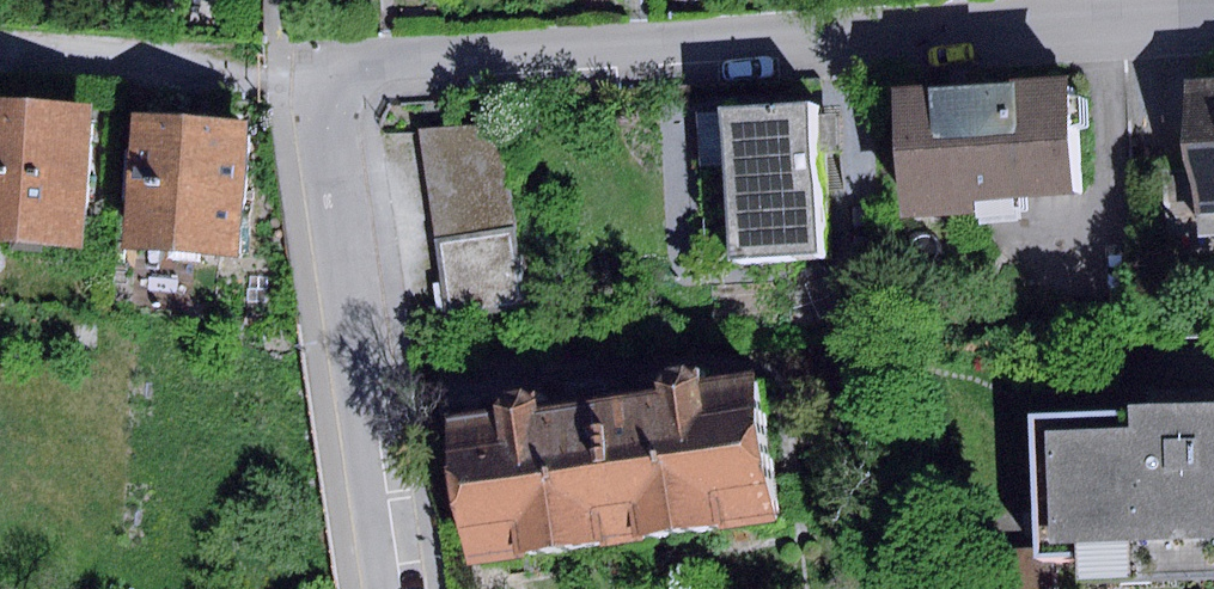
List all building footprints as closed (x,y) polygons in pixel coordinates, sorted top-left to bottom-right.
[(902,88),(910,213),(985,209),(984,198),(1079,192),(1073,78),(902,88)] [(1208,212),(1213,212),(1213,85),(1200,86),(1204,152),(1208,212)] [(81,246),(91,105),(0,99),(0,241),(81,246)] [(731,107),(741,255),(826,250),(816,101),(731,107)] [(236,253),(247,122),(130,113),(120,244),(236,253)] [(422,129),(438,239),(515,228),(502,122),(422,129)] [(1207,214),(1204,152),(1168,154),(1172,216),(1207,214)] [(515,228),(438,239),(449,319),(526,308),(515,228)] [(664,395),(611,401),(630,541),(778,520),(757,378),(707,386),(706,379),(694,368),(673,370),(662,383),(664,395)] [(461,422),(480,561),(630,541),(611,401),(545,410),(544,400),(528,390),(512,392),(502,406),(503,416),(461,422)] [(1045,413),(1052,557),(1097,555),(1098,579),(1213,574),(1213,405),(1045,413)]
